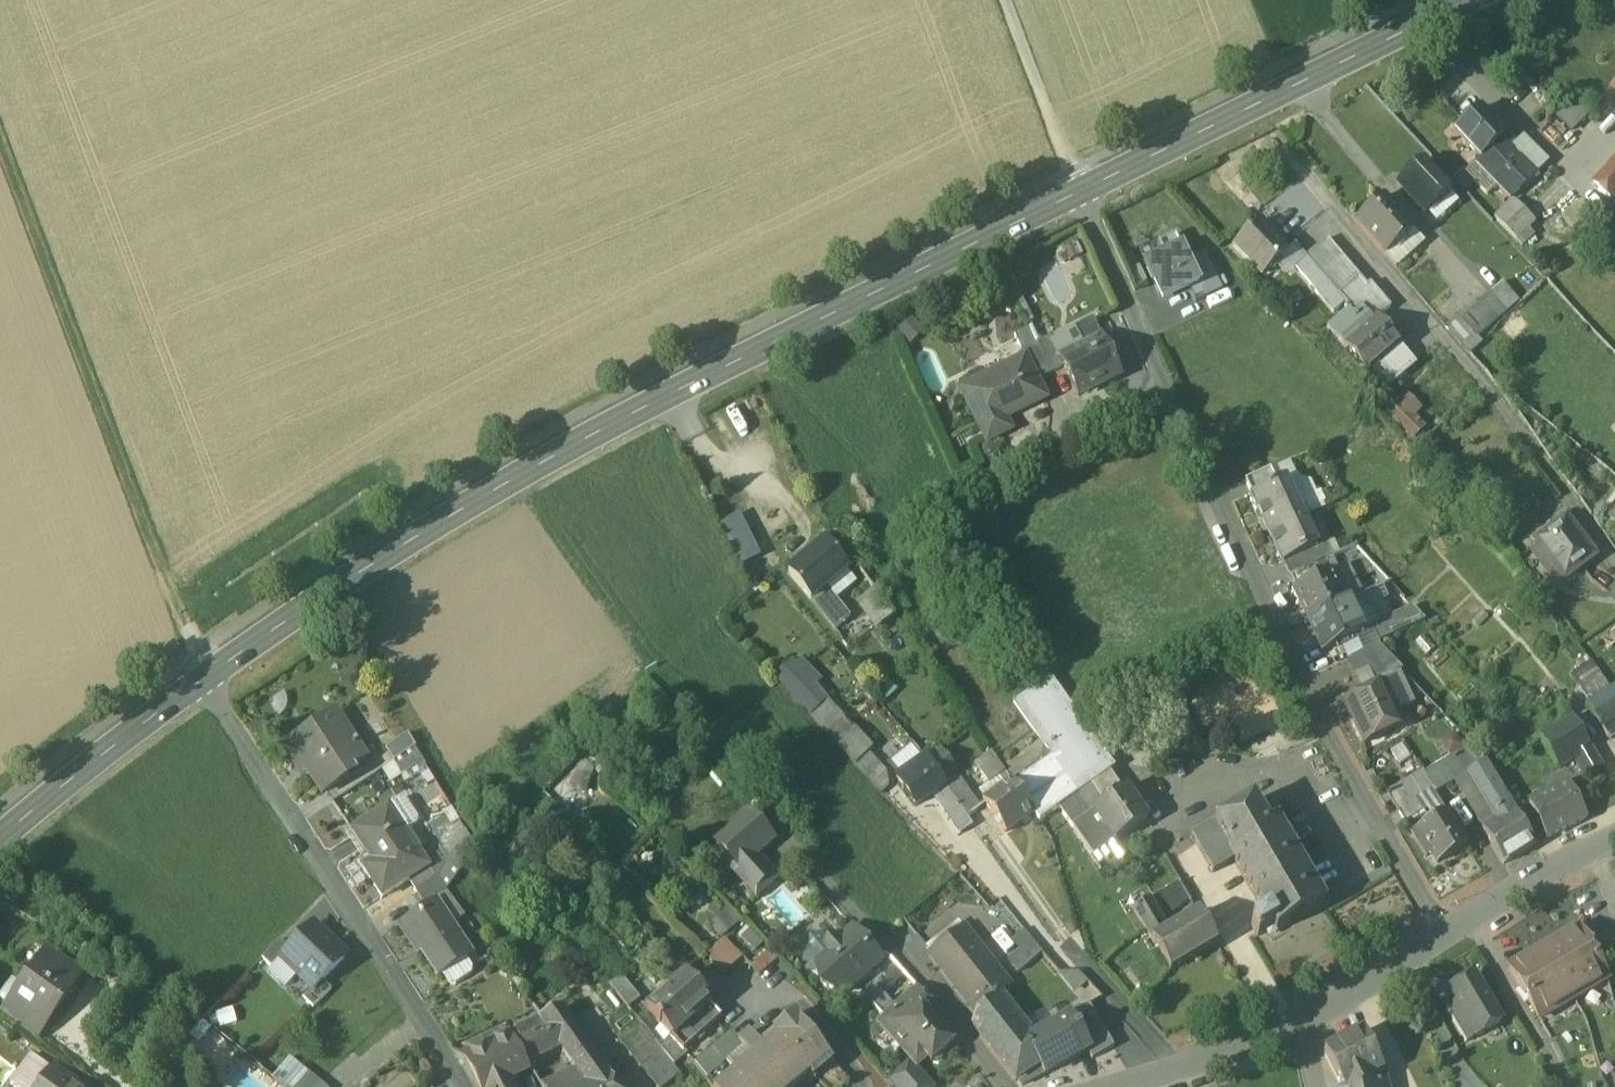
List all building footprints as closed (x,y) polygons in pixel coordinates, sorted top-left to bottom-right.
[(1481,110),(1456,133),(1479,159),(1504,137),(1504,136),(1481,110)] [(1513,147),(1504,137),(1479,159),(1487,168),(1481,173),(1496,188),(1508,202),(1547,166),(1522,139),(1513,147)] [(1479,159),(1465,174),(1472,182),(1486,197),(1496,188),(1481,173),(1487,168),(1479,159)] [(1594,184),(1612,203),(1614,200),(1614,163),(1594,184)] [(1451,195),(1423,164),(1396,188),(1425,219),(1451,195)] [(1465,174),(1455,183),(1462,191),(1472,182),(1465,174)] [(1451,195),(1425,219),(1435,231),(1462,206),(1451,195)] [(1398,221),(1381,201),(1356,223),(1385,257),(1412,233),(1400,220),(1398,221)] [(1518,220),(1506,208),(1493,220),(1505,232),(1518,220)] [(1534,224),(1524,214),(1518,220),(1505,232),(1515,242),(1534,224)] [(1259,224),(1234,247),(1262,278),(1287,254),(1259,224)] [(1412,233),(1385,257),(1396,269),(1423,246),(1412,233)] [(1164,257),(1145,266),(1160,300),(1188,286),(1198,282),(1189,262),(1177,237),(1158,246),(1164,257)] [(1338,271),(1319,248),(1306,259),(1321,277),(1325,282),(1338,271)] [(1197,305),(1221,294),(1203,256),(1189,262),(1198,282),(1188,286),(1197,305)] [(1321,277),(1306,259),(1295,268),(1310,286),(1321,277)] [(1325,282),(1321,277),(1310,286),(1309,287),(1333,315),(1345,305),(1342,302),(1325,282)] [(1390,310),(1366,282),(1342,302),(1345,305),(1347,307),(1346,309),(1348,311),(1357,304),(1373,322),(1376,319),(1378,321),(1390,310)] [(1501,286),(1481,303),(1497,321),(1517,304),(1501,286)] [(1481,303),(1459,323),(1475,341),(1497,321),(1481,303)] [(1348,311),(1327,329),(1366,375),(1371,371),(1399,346),(1378,321),(1376,319),(1373,322),(1357,304),(1348,311)] [(1094,321),(1074,330),(1083,349),(1061,359),(1061,360),(1065,370),(1079,397),(1093,391),(1092,389),(1120,376),(1103,339),(1102,339),(1094,321)] [(1061,359),(1051,339),(1038,345),(1052,376),(1065,370),(1061,360),(1061,359)] [(1038,345),(1020,354),(1023,361),(1027,368),(1028,367),(1037,384),(1052,376),(1038,345)] [(1399,346),(1371,371),(1386,388),(1414,363),(1399,346)] [(1023,361),(960,392),(986,444),(1010,433),(1004,421),(1045,401),(1037,384),(1028,367),(1027,368),(1023,361)] [(1412,419),(1420,412),(1406,398),(1399,405),(1412,419)] [(1412,419),(1399,405),(1391,412),(1396,417),(1392,420),(1412,441),(1424,430),(1412,419)] [(1271,471),(1246,482),(1252,495),(1277,484),(1271,471)] [(1252,495),(1251,496),(1267,530),(1302,514),(1286,480),(1277,484),(1252,495)] [(1608,504),(1606,508),(1605,512),(1606,516),(1608,520),(1610,523),(1614,517),(1614,496),(1608,504)] [(725,522),(746,566),(767,556),(746,512),(725,522)] [(1302,514),(1267,530),(1283,564),(1284,564),(1318,548),(1317,547),(1302,514)] [(1567,518),(1536,542),(1565,581),(1596,557),(1567,518)] [(1318,548),(1284,564),(1290,577),(1333,557),(1327,543),(1317,547),(1318,548)] [(825,544),(788,573),(811,603),(826,591),(841,579),(848,573),(847,571),(825,544)] [(1357,546),(1333,557),(1340,571),(1349,566),(1348,565),(1367,557),(1357,546)] [(1333,557),(1290,577),(1295,588),(1333,571),(1334,573),(1340,571),(1333,557)] [(1367,557),(1348,565),(1349,566),(1363,596),(1391,583),(1367,557)] [(1295,588),(1293,589),(1308,622),(1347,603),(1334,573),(1333,571),(1295,588)] [(849,620),(826,591),(811,603),(834,631),(849,620)] [(877,598),(862,610),(875,628),(891,617),(877,598)] [(1347,603),(1308,622),(1322,654),(1362,635),(1347,603)] [(1414,609),(1375,627),(1381,640),(1425,620),(1414,609)] [(1380,646),(1351,659),(1358,676),(1369,671),(1369,670),(1392,659),(1380,646)] [(1392,659),(1369,670),(1369,671),(1376,684),(1404,671),(1392,659)] [(792,663),(775,680),(810,718),(828,701),(817,687),(822,683),(802,662),(796,666),(792,663)] [(1594,683),(1602,696),(1614,688),(1614,685),(1608,674),(1594,683)] [(1050,757),(1012,784),(1034,815),(1039,822),(1058,809),(1108,774),(1114,770),(1050,678),(1013,704),(1050,757)] [(1594,683),(1580,691),(1588,704),(1602,696),(1594,683)] [(1387,685),(1345,705),(1364,745),(1406,725),(1387,685)] [(1588,704),(1601,726),(1614,717),(1614,688),(1602,696),(1588,704)] [(1575,718),(1542,738),(1557,765),(1574,756),(1589,747),(1590,746),(1575,718)] [(346,728),(332,737),(323,724),(284,749),(295,766),(301,762),(321,795),(348,778),(345,774),(367,761),(346,728)] [(408,736),(386,751),(394,764),(395,763),(415,750),(416,749),(408,736)] [(901,769),(925,758),(919,744),(895,756),(901,769)] [(1473,745),(1437,767),(1448,786),(1455,781),(1468,773),(1468,772),(1486,761),(1473,745)] [(1589,747),(1574,756),(1585,775),(1601,767),(1589,747)] [(958,776),(939,749),(925,759),(944,786),(957,777),(958,776)] [(415,750),(395,763),(394,764),(393,765),(399,774),(413,765),(415,769),(424,763),(415,750)] [(1012,784),(991,753),(974,765),(990,787),(1000,780),(1006,789),(1012,784)] [(925,759),(898,779),(917,805),(935,792),(944,786),(925,759)] [(1486,761),(1468,772),(1468,773),(1455,781),(1477,817),(1490,809),(1498,821),(1515,810),(1486,761)] [(875,768),(872,765),(865,771),(882,792),(896,780),(881,763),(875,768)] [(1426,773),(1426,774),(1435,789),(1437,792),(1448,786),(1437,767),(1426,773)] [(1424,770),(1412,777),(1423,796),(1435,789),(1426,774),(1426,773),(1424,770)] [(1108,774),(1058,809),(1071,827),(1121,792),(1108,774)] [(957,777),(944,786),(959,809),(960,810),(967,820),(980,811),(957,777)] [(1435,789),(1423,796),(1412,777),(1398,786),(1409,802),(1398,809),(1406,822),(1420,813),(1426,824),(1447,811),(1436,793),(1437,792),(1435,789)] [(1570,783),(1530,804),(1548,838),(1588,817),(1570,783)] [(1034,815),(1012,784),(1006,789),(984,804),(1006,835),(1034,815)] [(944,786),(935,792),(941,801),(937,804),(959,837),(972,827),(967,820),(960,810),(959,809),(944,786)] [(1398,786),(1387,793),(1398,809),(1409,802),(1398,786)] [(1121,792),(1071,827),(1092,858),(1146,820),(1125,790),(1121,792)] [(418,821),(406,803),(400,801),(389,809),(406,834),(417,827),(418,821)] [(1326,906),(1276,823),(1268,828),(1253,802),(1193,838),(1213,873),(1233,861),(1267,917),(1252,926),(1259,939),(1275,930),(1278,935),(1326,906)] [(389,809),(389,808),(352,832),(372,864),(363,870),(382,899),(407,883),(428,869),(406,834),(389,809)] [(1490,809),(1477,817),(1485,829),(1498,821),(1490,809)] [(1485,829),(1484,830),(1505,863),(1536,844),(1515,810),(1498,821),(1485,829)] [(1426,824),(1412,833),(1427,857),(1433,853),(1438,862),(1468,844),(1447,811),(1426,824)] [(772,841),(747,812),(714,840),(727,854),(738,867),(733,872),(756,898),(760,895),(759,894),(777,879),(768,869),(769,869),(756,855),(772,841)] [(1420,813),(1406,822),(1412,833),(1426,824),(1420,813)] [(460,852),(442,876),(437,879),(447,892),(477,851),(468,836),(455,844),(460,852)] [(727,854),(718,862),(726,872),(732,873),(733,872),(738,867),(727,854)] [(428,869),(407,883),(414,894),(436,880),(428,869)] [(447,892),(437,879),(436,880),(414,894),(423,908),(447,893),(447,892)] [(1149,900),(1134,909),(1152,940),(1167,931),(1149,900)] [(466,960),(471,957),(438,905),(401,929),(413,947),(416,945),(438,978),(466,960)] [(723,937),(737,923),(726,911),(712,925),(723,937)] [(1167,931),(1152,940),(1170,972),(1217,944),(1199,913),(1167,931)] [(289,950),(280,959),(313,991),(322,982),(344,960),(326,942),(328,940),(314,925),(289,950)] [(746,928),(732,943),(751,961),(766,946),(746,928)] [(1578,928),(1544,948),(1575,999),(1609,980),(1578,928)] [(1040,951),(1023,930),(1013,938),(1024,951),(1031,959),(1040,951)] [(827,939),(823,935),(813,937),(809,940),(809,945),(812,948),(808,952),(804,956),(803,962),(803,967),(806,972),(817,971),(820,985),(834,990),(850,976),(854,980),(879,957),(868,944),(866,946),(854,932),(840,944),(835,938),(827,939)] [(1006,982),(967,932),(951,944),(949,941),(932,954),(973,1006),(993,991),(993,992),(994,992),(1006,982)] [(725,939),(706,955),(723,975),(742,958),(725,939)] [(280,941),(262,960),(271,969),(280,959),(289,950),(280,941)] [(1544,948),(1510,968),(1541,1019),(1575,999),(1544,948)] [(750,966),(758,976),(778,959),(769,949),(750,966)] [(1024,951),(1011,962),(1018,970),(1019,969),(1031,959),(1024,951)] [(48,953),(10,1005),(35,1023),(44,1029),(81,978),(48,953)] [(466,960),(443,975),(450,986),(456,988),(473,977),(473,971),(466,960)] [(1475,975),(1452,989),(1460,1002),(1480,1035),(1503,1022),(1475,975)] [(639,998),(621,976),(610,985),(627,1007),(639,998)] [(685,976),(647,1010),(661,1027),(670,1037),(672,1039),(711,1005),(685,976)] [(313,991),(304,1001),(313,1010),(331,991),(322,982),(313,991)] [(935,1006),(920,987),(906,999),(920,1017),(926,1012),(927,1013),(935,1006)] [(993,991),(973,1006),(978,1014),(998,998),(994,992),(993,992),(993,991)] [(998,998),(978,1014),(974,1027),(1015,1080),(1017,1079),(1039,1066),(1024,1042),(1030,1039),(998,998)] [(920,1017),(906,999),(878,1023),(909,1059),(916,1067),(917,1066),(926,1057),(931,1062),(952,1043),(927,1013),(926,1012),(920,1017)] [(1480,1035),(1460,1002),(1448,1009),(1468,1043),(1480,1035)] [(1089,1004),(1067,1017),(1087,1050),(1086,1050),(1092,1059),(1114,1047),(1089,1004)] [(35,1023),(10,1005),(2,1016),(27,1035),(35,1023)] [(711,1005),(672,1039),(683,1053),(684,1052),(723,1018),(711,1005)] [(561,1010),(511,1034),(526,1065),(560,1049),(564,1055),(584,1041),(561,1010)] [(661,1027),(647,1010),(637,1019),(651,1037),(661,1027)] [(719,1086),(795,1086),(808,1076),(812,1081),(833,1064),(793,1015),(772,1032),(778,1039),(719,1086)] [(1030,1039),(1024,1042),(1039,1066),(1043,1074),(1044,1075),(1086,1050),(1087,1050),(1067,1017),(1030,1039)] [(640,1025),(620,1042),(654,1086),(663,1086),(680,1074),(640,1025)] [(1326,1050),(1344,1086),(1351,1086),(1385,1070),(1365,1030),(1326,1050)] [(465,1056),(480,1086),(511,1086),(506,1078),(527,1068),(526,1065),(511,1034),(465,1056)] [(684,1052),(683,1053),(672,1039),(670,1037),(658,1047),(674,1067),(688,1055),(684,1052)] [(601,1065),(584,1041),(564,1055),(576,1072),(581,1078),(601,1065)] [(909,1059),(886,1079),(893,1086),(935,1086),(917,1066),(916,1067),(909,1059)] [(289,1062),(273,1081),(280,1086),(298,1086),(307,1076),(289,1062)] [(601,1065),(581,1078),(587,1086),(607,1073),(601,1065)] [(1039,1066),(1017,1079),(1021,1085),(1043,1074),(1039,1066)] [(52,1068),(38,1086),(78,1086),(52,1068)] [(1351,1086),(1388,1086),(1385,1070),(1351,1086)] [(546,1086),(586,1086),(587,1086),(581,1078),(576,1072),(546,1086)] [(607,1073),(587,1086),(586,1086),(617,1086),(607,1073)] [(307,1076),(298,1086),(315,1086),(307,1076)]
